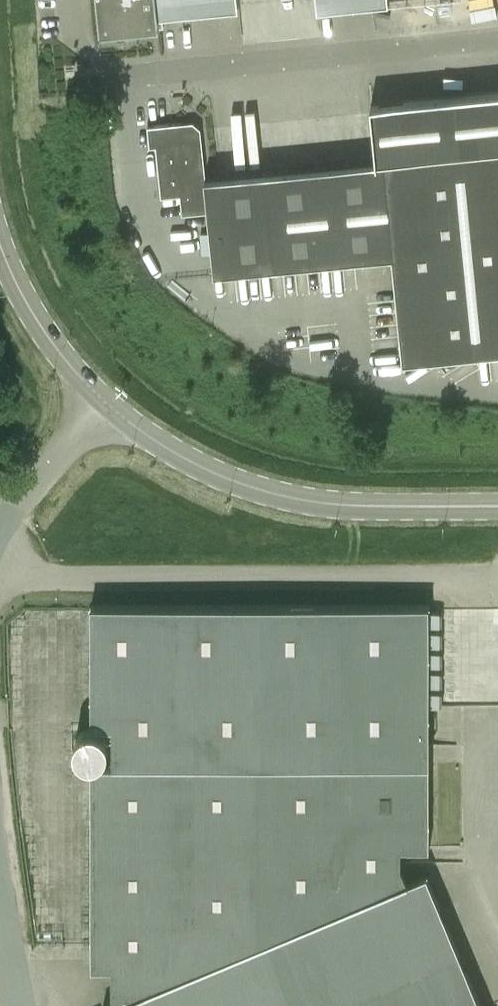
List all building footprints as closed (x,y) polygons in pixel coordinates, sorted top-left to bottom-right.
[(101,30),(160,24),(159,14),(239,6),(238,0),(98,0),(101,30)] [(147,125),(149,146),(155,146),(160,197),(180,195),(182,214),(209,211),(214,273),(392,255),(403,361),(497,351),(497,91),(371,104),(377,161),(205,178),(201,127),(193,121),(147,125)] [(91,604),(91,726),(112,726),(112,764),(91,764),(92,967),(112,966),(111,1005),(109,1005),(483,1005),(427,873),(409,880),(401,864),(401,846),(429,846),(429,604),(91,604)]
